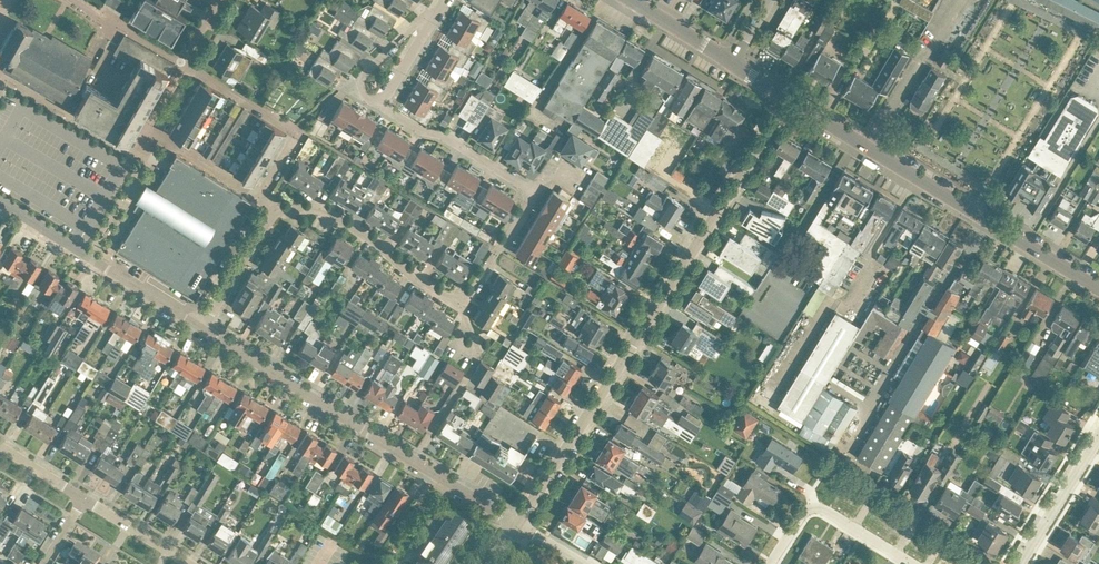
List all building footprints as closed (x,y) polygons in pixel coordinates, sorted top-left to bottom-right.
[(176,12),(156,0),(140,0),(138,3),(134,1),(126,14),(157,32),(171,41),(185,17),(176,12)] [(176,12),(183,0),(156,0),(176,12)] [(338,8),(339,9),(355,18),(381,34),(388,24),(391,26),(396,18),(373,4),(372,5),(365,17),(358,12),(357,12),(358,9),(343,0),(342,0),(338,8)] [(399,14),(405,3),(409,5),(413,0),(376,0),(399,14)] [(472,4),(500,22),(506,25),(514,11),(510,9),(504,19),(478,3),(480,1),(489,6),(493,0),(474,0),(472,4)] [(526,25),(535,11),(532,9),(536,2),(537,0),(529,0),(517,19),(526,25)] [(536,2),(532,9),(535,11),(526,25),(536,31),(556,0),(537,0),(536,2)] [(700,1),(701,2),(700,4),(707,8),(708,6),(718,12),(717,14),(721,17),(724,15),(725,16),(735,0),(700,0),(700,1)] [(767,45),(782,54),(791,38),(806,13),(808,14),(810,9),(795,0),(793,5),(791,4),(777,27),(778,28),(767,45)] [(935,9),(919,0),(910,0),(903,13),(914,19),(909,27),(922,34),(935,9)] [(561,32),(569,19),(582,27),(589,15),(567,2),(557,19),(552,26),(561,32)] [(251,4),(237,27),(256,39),(267,21),(273,24),(281,12),(266,3),(261,11),(251,4)] [(824,7),(812,26),(821,32),(833,12),(824,7)] [(461,9),(454,21),(481,38),(484,33),(483,30),(490,19),(472,8),(469,14),(461,9)] [(339,9),(336,15),(351,24),(347,31),(340,27),(337,33),(363,49),(370,38),(374,40),(378,33),(381,35),(381,34),(355,18),(339,9)] [(607,34),(605,25),(597,20),(545,104),(541,110),(550,115),(553,110),(572,121),(573,119),(582,106),(624,37),(618,33),(613,34),(608,42),(604,39),(607,34)] [(13,28),(0,51),(0,53),(15,61),(10,69),(67,102),(92,58),(52,35),(51,38),(33,28),(32,29),(17,21),(13,28)] [(481,38),(454,21),(446,33),(454,38),(451,43),(469,54),(476,43),(470,37),(473,33),(481,38)] [(500,22),(497,27),(499,30),(502,32),(506,25),(500,22)] [(829,22),(807,59),(814,63),(809,70),(829,82),(841,62),(822,50),(826,44),(836,27),(829,22)] [(320,28),(312,23),(308,30),(316,35),(320,28)] [(563,42),(569,46),(576,34),(571,30),(563,42)] [(871,30),(863,43),(870,48),(878,34),(871,30)] [(791,38),(782,54),(795,62),(810,38),(802,33),(796,42),(791,38)] [(74,111),(121,139),(128,143),(164,79),(165,80),(170,71),(170,70),(174,63),(124,34),(113,52),(136,65),(116,99),(90,84),(77,106),(77,107),(74,111)] [(634,64),(644,49),(626,38),(592,94),(602,100),(619,72),(617,70),(622,62),(617,59),(620,55),(634,64)] [(319,53),(346,69),(352,59),(356,61),(361,53),(337,39),(329,52),(323,47),(319,53)] [(242,48),(247,51),(256,57),(261,49),(246,40),(242,48)] [(227,43),(214,65),(238,80),(239,80),(238,80),(251,58),(246,55),(233,47),(227,43)] [(440,44),(433,56),(460,72),(452,67),(454,63),(462,65),(469,54),(451,43),(448,48),(440,44)] [(304,47),(299,44),(294,52),(299,55),(304,47)] [(873,84),(880,88),(887,92),(910,53),(896,45),(873,84)] [(945,65),(952,52),(945,48),(937,61),(945,65)] [(346,70),(346,69),(319,53),(308,72),(328,84),(334,73),(338,75),(343,68),(346,70)] [(613,110),(606,121),(598,135),(628,154),(646,126),(647,127),(660,109),(659,108),(682,72),(652,54),(642,70),(647,73),(642,82),(650,88),(629,121),(613,110)] [(460,72),(433,56),(425,68),(433,73),(430,78),(447,89),(454,78),(457,77),(460,72)] [(477,59),(475,64),(476,67),(480,69),(483,63),(477,59)] [(931,66),(912,99),(910,103),(911,108),(915,111),(919,112),(923,111),(927,108),(946,75),(931,66)] [(535,101),(543,84),(513,68),(504,85),(535,101)] [(481,69),(476,79),(488,85),(493,75),(481,69)] [(868,106),(880,88),(873,84),(855,73),(844,92),(868,106)] [(701,84),(701,82),(689,74),(687,75),(686,75),(684,78),(680,76),(660,109),(647,127),(658,135),(659,133),(671,116),(679,121),(701,84)] [(419,79),(412,91),(431,102),(433,98),(441,100),(447,89),(430,78),(427,83),(419,79)] [(200,81),(194,91),(214,103),(220,93),(200,81)] [(704,86),(701,84),(679,121),(697,133),(721,97),(720,94),(705,84),(704,86)] [(476,124),(480,118),(489,104),(495,94),(486,88),(480,98),(467,118),(476,124)] [(208,114),(214,103),(194,91),(188,101),(208,114)] [(431,102),(412,91),(404,103),(412,108),(409,113),(426,124),(433,112),(428,107),(431,102)] [(458,113),(467,118),(480,98),(471,92),(458,113)] [(1006,190),(1019,198),(1021,194),(1029,199),(1027,203),(1040,211),(1058,183),(1048,176),(1052,169),(1061,175),(1098,113),(1098,111),(1098,105),(1078,93),(1071,95),(1045,138),(1040,135),(1028,154),(1037,160),(1033,167),(1023,161),(1006,190)] [(714,136),(734,104),(723,97),(713,115),(718,118),(709,132),(714,136)] [(337,126),(341,128),(354,106),(351,104),(350,105),(342,100),(332,118),(339,122),(337,126)] [(188,101),(181,112),(201,124),(208,114),(188,101)] [(235,102),(228,112),(235,116),(241,106),(235,102)] [(491,116),(496,109),(489,104),(480,118),(486,122),(477,137),(478,138),(477,140),(484,144),(485,142),(493,147),(507,126),(491,116)] [(734,104),(714,136),(720,139),(723,134),(728,137),(745,111),(734,104)] [(354,106),(341,128),(352,135),(365,113),(362,111),(363,109),(358,106),(357,108),(354,106)] [(573,119),(582,125),(598,135),(606,121),(582,106),(573,119)] [(250,111),(244,107),(237,118),(243,122),(250,111)] [(195,134),(201,124),(181,112),(175,122),(195,134)] [(231,123),(235,116),(228,112),(230,114),(226,120),(231,123)] [(368,115),(365,113),(352,135),(362,141),(359,146),(366,150),(371,141),(379,129),(376,128),(376,125),(374,123),(376,120),(368,115)] [(446,113),(443,119),(448,122),(451,116),(446,113)] [(309,131),(315,134),(316,132),(323,120),(317,117),(309,131)] [(243,122),(237,118),(233,124),(238,127),(242,121),(243,122)] [(572,121),(566,131),(570,134),(562,147),(569,152),(568,154),(570,156),(569,158),(576,162),(577,160),(580,162),(581,160),(584,162),(590,154),(587,152),(591,145),(576,135),(582,125),(573,119),(572,121)] [(258,131),(278,143),(284,132),(265,120),(258,131)] [(316,132),(321,136),(328,124),(323,120),(316,132)] [(195,134),(175,122),(172,126),(171,126),(169,130),(170,130),(169,132),(189,145),(190,143),(194,145),(198,137),(199,137),(195,134)] [(224,133),(228,126),(224,124),(220,130),(224,133)] [(738,130),(748,136),(751,131),(742,125),(738,130)] [(628,154),(628,155),(642,164),(661,134),(659,133),(658,135),(647,127),(646,126),(628,154)] [(379,129),(371,141),(384,149),(381,153),(386,155),(398,134),(387,127),(384,132),(379,129)] [(231,128),(227,134),(232,137),(235,131),(231,128)] [(272,153),(278,143),(258,131),(252,141),(272,153)] [(548,144),(554,148),(562,136),(556,132),(548,144)] [(705,137),(711,141),(714,136),(709,132),(705,137)] [(509,149),(505,155),(518,162),(532,140),(531,139),(530,142),(518,135),(516,138),(509,133),(502,145),(509,149)] [(218,143),(222,137),(218,134),(214,140),(218,143)] [(410,140),(398,134),(386,155),(390,158),(393,164),(401,168),(405,161),(412,149),(406,146),(410,140)] [(785,171),(801,145),(784,134),(775,149),(785,156),(775,173),(781,177),(785,171)] [(308,152),(315,140),(308,135),(301,147),(308,152)] [(720,139),(714,136),(711,141),(716,144),(720,139)] [(225,138),(221,145),(225,147),(229,141),(225,138)] [(544,147),(532,140),(518,162),(518,163),(520,160),(532,167),(534,164),(535,165),(539,159),(537,158),(544,147)] [(246,151),(265,163),(272,153),(252,141),(246,151)] [(202,153),(209,158),(216,147),(209,143),(202,153)] [(415,173),(419,175),(432,154),(421,147),(418,153),(412,149),(405,161),(401,168),(413,176),(415,173)] [(224,152),(218,148),(212,159),(218,163),(224,152)] [(826,173),(832,163),(809,149),(799,165),(807,170),(805,173),(808,175),(803,183),(805,185),(800,193),(800,194),(797,200),(808,207),(818,191),(825,180),(826,181),(830,175),(826,173)] [(259,174),(265,163),(246,151),(239,161),(259,174)] [(122,238),(116,249),(185,292),(192,297),(195,299),(202,288),(200,287),(202,285),(213,267),(224,250),(232,237),(247,212),(249,213),(255,203),(181,156),(176,153),(170,163),(171,164),(166,172),(156,188),(154,191),(153,191),(152,194),(153,195),(149,200),(148,200),(146,202),(147,203),(146,204),(145,206),(124,239),(122,238)] [(332,178),(338,168),(345,157),(338,153),(325,174),(332,178)] [(443,160),(432,154),(419,175),(424,178),(426,183),(435,188),(439,181),(446,169),(440,166),(443,160)] [(345,157),(338,168),(332,178),(337,182),(341,176),(342,177),(352,161),(345,157)] [(295,169),(289,179),(302,187),(314,168),(298,158),(294,165),(294,166),(293,168),(295,169)] [(1078,175),(1088,179),(1096,162),(1086,158),(1078,175)] [(233,172),(253,184),(259,174),(239,161),(233,172)] [(456,191),(468,170),(457,163),(451,173),(446,169),(439,181),(445,185),(444,186),(451,190),(452,189),(456,191)] [(1095,186),(1098,180),(1098,165),(1097,164),(1079,193),(1088,198),(1095,186)] [(667,179),(650,168),(649,171),(639,165),(634,172),(663,190),(669,182),(667,181),(667,179)] [(314,168),(302,187),(314,194),(323,180),(316,175),(318,171),(314,168)] [(671,174),(681,180),(685,174),(675,168),(671,174)] [(611,177),(597,169),(593,176),(607,186),(608,186),(606,185),(611,177)] [(472,202),(482,186),(476,182),(480,177),(468,170),(456,191),(452,198),(461,203),(460,205),(467,210),(472,202)] [(820,283),(868,206),(865,204),(874,189),(867,184),(855,177),(845,171),(844,170),(836,182),(834,185),(836,186),(829,197),(827,197),(806,231),(829,244),(809,277),(820,283)] [(793,176),(786,171),(785,171),(781,177),(773,189),(773,190),(768,199),(767,200),(778,207),(788,213),(795,202),(782,194),(793,176)] [(375,190),(381,179),(374,175),(367,185),(375,190)] [(329,195),(342,202),(351,188),(343,183),(346,179),(342,177),(341,176),(337,182),(329,195)] [(593,176),(593,177),(589,182),(600,189),(601,190),(601,189),(604,191),(607,187),(607,186),(593,176)] [(388,183),(381,179),(375,190),(381,194),(388,183)] [(600,189),(589,182),(586,187),(597,195),(601,190),(600,189)] [(761,182),(759,185),(755,192),(768,199),(773,190),(773,189),(761,182)] [(353,184),(351,188),(342,202),(354,210),(359,201),(365,205),(375,190),(367,185),(366,188),(364,187),(362,187),(361,189),(353,184)] [(488,189),(482,186),(472,202),(489,212),(489,211),(489,212),(502,190),(491,184),(488,189)] [(553,189),(547,200),(563,210),(573,193),(561,186),(558,192),(553,189)] [(1095,186),(1088,198),(1095,203),(1098,197),(1098,189),(1095,186)] [(586,187),(583,193),(594,200),(597,195),(586,187)] [(604,191),(602,196),(612,202),(618,193),(607,187),(604,191)] [(510,203),(513,197),(502,190),(489,212),(494,214),(506,222),(510,215),(505,211),(510,203)] [(650,190),(646,196),(677,216),(684,206),(667,195),(664,199),(650,190)] [(856,278),(846,272),(861,248),(867,251),(891,212),(896,203),(894,201),(893,201),(893,200),(883,193),(882,194),(881,194),(881,193),(879,192),(870,207),(868,206),(820,283),(818,286),(835,297),(844,293),(846,294),(856,278)] [(594,200),(583,193),(579,198),(591,205),(594,200)] [(632,216),(654,230),(661,220),(671,226),(677,216),(646,196),(643,201),(649,205),(646,208),(639,204),(632,216)] [(394,209),(389,206),(377,225),(390,232),(397,220),(402,223),(417,201),(410,197),(398,217),(391,213),(394,209)] [(1051,217),(1064,226),(1075,206),(1069,203),(1070,201),(1063,197),(1051,217)] [(541,210),(557,220),(563,210),(547,200),(541,210)] [(424,205),(417,201),(402,223),(409,227),(399,242),(404,245),(403,247),(410,252),(412,250),(421,235),(414,230),(416,226),(412,223),(424,205)] [(384,203),(382,207),(374,202),(365,217),(377,225),(389,206),(384,203)] [(446,207),(442,213),(448,216),(451,210),(446,207)] [(900,235),(904,228),(913,213),(903,207),(894,222),(898,225),(894,231),(892,230),(887,238),(895,243),(900,235)] [(746,223),(760,231),(759,232),(759,233),(759,234),(760,235),(761,235),(761,236),(762,236),(763,236),(763,235),(764,235),(764,234),(776,242),(784,229),(776,224),(783,215),(762,210),(760,214),(750,208),(744,217),(748,220),(746,223)] [(541,210),(534,220),(551,230),(557,220),(541,210)] [(1073,231),(1087,239),(1095,226),(1098,228),(1098,213),(1095,219),(1085,212),(1073,231)] [(907,247),(924,219),(913,213),(904,228),(900,235),(906,239),(902,244),(907,247)] [(468,220),(463,217),(459,223),(465,226),(468,220)] [(430,248),(435,251),(445,235),(453,223),(446,219),(434,238),(430,235),(428,239),(421,235),(412,250),(424,257),(430,248)] [(528,231),(544,241),(551,230),(534,220),(528,231)] [(622,220),(617,228),(636,240),(637,241),(653,250),(655,252),(662,241),(646,231),(643,236),(630,228),(631,226),(622,220)] [(922,252),(937,227),(925,220),(910,246),(910,251),(913,253),(911,256),(911,258),(905,267),(910,271),(922,252)] [(636,240),(617,228),(606,221),(602,226),(623,239),(632,245),(636,240)] [(459,228),(453,223),(445,235),(435,251),(436,251),(442,241),(449,245),(459,228)] [(282,238),(292,245),(295,247),(304,232),(291,224),(282,238)] [(594,234),(581,227),(576,234),(589,242),(594,234)] [(932,262),(948,234),(937,227),(922,252),(924,253),(922,256),(932,262)] [(476,233),(488,240),(492,234),(480,228),(476,233)] [(321,243),(325,237),(315,231),(311,237),(321,243)] [(528,231),(522,241),(538,251),(544,241),(528,231)] [(722,235),(728,238),(721,250),(722,251),(744,265),(745,264),(754,270),(761,258),(772,266),(781,252),(746,231),(740,241),(730,235),(728,238),(723,234),(722,235)] [(949,267),(964,243),(950,235),(931,267),(929,266),(924,274),(932,278),(942,262),(949,267)] [(279,236),(270,250),(283,259),(292,245),(282,238),(279,236)] [(313,261),(310,267),(306,272),(305,274),(312,279),(325,258),(331,261),(334,257),(342,262),(352,246),(337,236),(327,252),(321,249),(314,261),(313,261)] [(489,246),(482,241),(475,253),(482,257),(489,246)] [(540,265),(536,255),(538,251),(522,241),(516,252),(525,257),(522,262),(536,270),(540,265)] [(646,261),(653,250),(637,241),(630,253),(637,258),(639,256),(646,261)] [(606,245),(603,251),(612,257),(615,251),(606,245)] [(22,253),(17,249),(12,246),(2,262),(12,268),(10,271),(15,274),(17,271),(24,260),(20,257),(22,253)] [(435,264),(448,272),(459,253),(454,250),(452,254),(445,249),(435,264)] [(579,256),(567,249),(564,252),(558,262),(566,268),(571,260),(575,263),(579,256)] [(274,273),(283,259),(270,250),(261,265),(274,273)] [(621,262),(612,257),(603,251),(599,257),(612,265),(609,270),(633,285),(640,274),(639,273),(623,264),(621,262)] [(615,251),(612,257),(621,262),(623,264),(627,258),(615,251)] [(351,266),(365,275),(374,262),(359,253),(351,266)] [(472,261),(459,253),(448,272),(460,280),(472,261)] [(630,253),(627,258),(623,264),(639,273),(646,261),(639,256),(637,258),(630,253)] [(887,257),(880,253),(876,259),(883,263),(887,257)] [(891,253),(885,264),(894,270),(901,259),(891,253)] [(975,296),(996,262),(986,256),(974,276),(955,306),(965,312),(975,296)] [(24,260),(17,271),(15,274),(20,277),(22,274),(31,280),(41,264),(31,258),(28,262),(24,260)] [(299,268),(306,272),(310,267),(303,262),(299,268)] [(388,271),(374,262),(365,275),(379,284),(386,274),(388,271)] [(996,262),(975,296),(981,299),(991,282),(994,284),(1004,268),(996,262)] [(700,283),(714,292),(714,291),(721,296),(730,282),(733,278),(740,282),(737,287),(750,295),(756,287),(719,263),(714,271),(709,267),(699,282),(700,283)] [(540,265),(536,270),(548,278),(552,272),(540,265)] [(1006,268),(997,283),(1002,286),(989,307),(988,307),(979,321),(980,322),(972,335),(980,340),(993,319),(1018,276),(1006,268)] [(51,297),(60,283),(56,280),(59,275),(49,269),(39,285),(49,291),(46,294),(51,297)] [(589,282),(603,291),(621,302),(627,292),(623,289),(624,288),(605,276),(606,274),(597,269),(589,282)] [(937,334),(955,306),(974,276),(963,269),(958,277),(955,278),(950,286),(949,285),(934,309),(923,303),(935,283),(924,276),(897,321),(872,306),(860,326),(853,337),(863,343),(876,323),(886,330),(874,350),(884,356),(903,325),(908,328),(920,308),(930,314),(923,326),(937,334)] [(553,270),(552,272),(548,278),(562,286),(567,278),(553,270)] [(268,292),(275,281),(260,271),(258,275),(252,271),(232,303),(241,309),(238,313),(245,318),(264,289),(268,292)] [(516,285),(511,282),(512,281),(499,273),(490,288),(493,289),(506,298),(508,299),(516,285)] [(9,284),(13,278),(7,274),(4,281),(9,284)] [(400,283),(386,274),(379,284),(376,289),(390,298),(400,283)] [(1031,284),(1018,276),(993,319),(1000,324),(1004,317),(1002,316),(1007,308),(1012,306),(1014,303),(1018,306),(1031,284)] [(19,282),(13,278),(9,284),(15,288),(19,282)] [(341,284),(335,280),(331,287),(337,291),(341,284)] [(22,292),(27,295),(33,285),(34,284),(29,281),(22,292)] [(68,303),(78,287),(67,281),(65,285),(60,283),(51,297),(49,301),(48,303),(58,310),(64,300),(68,303)] [(282,285),(275,281),(268,292),(269,292),(257,310),(263,313),(255,326),(267,334),(280,313),(280,312),(271,307),(270,309),(268,308),(282,285)] [(297,287),(290,282),(286,288),(293,293),(297,287)] [(524,289),(531,294),(535,287),(528,283),(524,289)] [(33,285),(27,295),(25,299),(31,304),(40,290),(33,285)] [(1035,306),(1046,313),(1054,298),(1037,287),(1021,313),(1028,317),(1035,306)] [(584,295),(609,311),(610,309),(615,312),(617,308),(618,308),(619,307),(621,305),(620,304),(621,304),(620,303),(621,302),(603,291),(600,296),(588,288),(584,295)] [(493,289),(484,303),(497,312),(506,298),(493,289)] [(404,304),(418,313),(427,300),(412,291),(404,304)] [(76,316),(84,320),(97,299),(85,292),(77,305),(81,307),(76,316)] [(359,296),(354,293),(350,300),(355,303),(359,296)] [(578,300),(566,293),(562,299),(574,306),(578,300)] [(691,296),(685,306),(692,311),(691,313),(698,318),(700,315),(707,320),(712,313),(731,326),(738,316),(703,293),(698,301),(691,296)] [(45,307),(48,303),(49,301),(44,297),(40,303),(45,307)] [(101,320),(110,307),(97,299),(84,320),(75,335),(84,341),(92,328),(89,326),(95,316),(101,320)] [(304,299),(294,316),(300,320),(311,304),(304,299)] [(358,320),(364,309),(347,299),(338,314),(355,324),(358,320)] [(876,299),(873,305),(885,312),(888,307),(876,299)] [(441,309),(427,300),(418,313),(432,321),(439,312),(441,309)] [(298,351),(310,359),(321,341),(316,337),(318,334),(316,321),(311,318),(319,305),(312,301),(311,304),(300,320),(298,325),(309,333),(305,339),(301,345),(298,351)] [(398,303),(388,319),(394,323),(404,307),(398,303)] [(488,326),(497,312),(484,303),(475,317),(488,326)] [(1080,314),(1063,304),(1055,317),(1065,323),(1059,332),(1057,331),(1047,348),(1032,373),(1040,378),(1080,314)] [(888,307),(885,312),(896,319),(901,312),(889,305),(888,307)] [(385,317),(389,310),(383,307),(379,313),(385,317)] [(520,317),(517,322),(526,328),(536,313),(526,307),(524,309),(520,317)] [(602,335),(608,325),(580,307),(574,317),(578,320),(602,335)] [(381,320),(364,309),(358,320),(374,330),(376,328),(381,320)] [(823,386),(825,383),(853,337),(860,326),(836,311),(777,406),(801,421),(802,420),(803,420),(824,387),(823,386)] [(102,350),(108,354),(129,320),(131,317),(130,317),(129,319),(117,312),(109,324),(115,328),(102,350)] [(439,312),(432,321),(430,325),(445,334),(453,321),(439,312)] [(287,318),(280,313),(267,334),(279,342),(294,319),(289,315),(287,318)] [(520,317),(513,313),(509,319),(516,323),(517,322),(520,317)] [(561,328),(564,322),(552,314),(549,321),(561,328)] [(1055,365),(1060,368),(1065,359),(1069,352),(1072,354),(1082,337),(1088,341),(1098,325),(1084,316),(1055,365)] [(129,320),(108,354),(107,355),(115,361),(123,349),(121,348),(128,337),(133,340),(141,327),(134,323),(136,320),(131,317),(129,320)] [(54,319),(44,335),(50,339),(60,323),(54,319)] [(574,325),(577,327),(574,331),(596,345),(597,342),(600,344),(605,337),(602,335),(578,320),(574,325)] [(703,350),(713,356),(724,338),(709,329),(705,337),(683,323),(673,340),(688,349),(693,341),(705,348),(703,350)] [(60,324),(44,350),(51,354),(67,328),(60,324)] [(571,350),(586,360),(593,349),(565,332),(563,330),(557,340),(572,349),(571,350)] [(2,341),(14,349),(21,339),(9,331),(2,341)] [(142,371),(163,337),(157,333),(155,336),(148,331),(140,345),(144,347),(133,365),(142,371)] [(913,419),(918,412),(957,347),(931,331),(857,456),(882,471),(888,461),(904,434),(913,419)] [(955,331),(950,339),(955,342),(959,336),(958,333),(955,331)] [(1002,331),(994,345),(1002,350),(1011,336),(1002,331)] [(423,336),(417,332),(413,339),(419,343),(423,336)] [(300,336),(296,342),(301,345),(305,339),(300,336)] [(407,336),(403,341),(411,346),(414,340),(407,336)] [(502,342),(508,346),(509,347),(512,341),(505,336),(502,342)] [(168,340),(163,337),(142,371),(139,374),(148,379),(155,368),(152,366),(159,356),(165,360),(173,347),(166,343),(168,340)] [(1098,375),(1098,338),(1096,343),(1094,342),(1081,364),(1098,375)] [(563,351),(546,340),(540,349),(558,360),(563,351)] [(317,363),(323,367),(335,349),(321,341),(310,359),(311,359),(311,362),(315,364),(317,363)] [(503,360),(514,367),(514,366),(517,368),(527,351),(513,343),(503,360)] [(375,350),(372,354),(379,359),(382,355),(386,348),(380,345),(379,344),(375,350)] [(362,351),(343,380),(356,388),(364,376),(358,372),(372,350),(365,345),(362,351)] [(443,348),(437,345),(433,352),(439,355),(443,348)] [(417,356),(411,366),(418,370),(429,353),(431,350),(424,346),(422,348),(417,356)] [(976,347),(964,366),(976,374),(988,354),(976,347)] [(1025,347),(1014,365),(1024,372),(1035,353),(1025,347)] [(77,368),(83,359),(84,358),(69,348),(62,359),(77,368)] [(344,351),(331,372),(343,380),(362,351),(357,348),(356,351),(351,348),(347,353),(344,351)] [(175,388),(179,381),(192,359),(180,351),(172,364),(180,370),(178,372),(170,384),(175,388)] [(364,392),(377,400),(394,373),(402,360),(391,353),(383,366),(386,368),(376,384),(371,381),(364,392)] [(418,370),(417,372),(428,378),(440,359),(429,353),(418,370)] [(662,356),(655,366),(674,378),(677,373),(680,375),(683,370),(662,356)] [(573,380),(581,368),(568,360),(567,362),(562,358),(555,369),(573,380)] [(99,369),(83,359),(77,368),(93,378),(99,369)] [(197,380),(205,367),(192,359),(179,381),(184,384),(187,379),(192,383),(195,379),(197,380)] [(440,373),(457,383),(464,371),(448,360),(440,373)] [(493,368),(481,360),(470,378),(483,386),(493,368)] [(491,375),(505,384),(508,378),(507,377),(514,367),(503,360),(493,376),(491,375)] [(552,385),(565,393),(573,380),(555,369),(552,367),(545,363),(542,367),(551,373),(546,381),(553,385),(552,385)] [(674,378),(655,366),(649,376),(671,390),(674,385),(671,383),(674,378)] [(93,378),(108,388),(114,379),(99,369),(93,378)] [(945,383),(942,387),(943,394),(946,396),(960,373),(956,370),(949,381),(945,383)] [(203,413),(205,410),(224,379),(212,371),(204,384),(210,388),(197,408),(203,413)] [(406,371),(399,384),(410,389),(416,376),(406,371)] [(394,373),(377,400),(389,408),(397,397),(391,393),(396,386),(394,385),(400,376),(394,373)] [(705,387),(709,381),(697,373),(693,379),(705,387)] [(481,392),(487,396),(494,400),(505,384),(491,375),(481,392)] [(2,411),(10,398),(13,393),(8,390),(12,384),(0,376),(0,386),(1,386),(0,388),(0,410),(2,411)] [(116,376),(114,379),(108,388),(124,398),(132,386),(116,376)] [(228,399),(236,386),(224,379),(205,410),(211,413),(222,396),(228,399)] [(135,381),(132,386),(124,398),(141,408),(151,391),(135,381)] [(716,386),(709,381),(705,387),(713,391),(716,386)] [(23,403),(28,407),(38,392),(40,388),(34,385),(23,403)] [(643,385),(637,395),(667,415),(672,408),(657,398),(659,396),(643,385)] [(857,408),(824,387),(803,420),(837,441),(857,408)] [(422,389),(418,396),(423,399),(424,398),(427,393),(422,389)] [(239,425),(241,423),(256,399),(244,391),(227,417),(232,420),(239,425)] [(43,395),(38,392),(28,407),(33,410),(43,395)] [(110,392),(107,397),(117,403),(121,398),(110,392)] [(474,407),(481,397),(475,393),(469,404),(474,407)] [(548,393),(540,406),(552,413),(560,401),(548,393)] [(83,395),(78,403),(84,406),(88,399),(83,395)] [(667,415),(637,395),(630,406),(646,416),(648,413),(662,423),(690,441),(695,433),(677,422),(667,415)] [(691,409),(695,403),(683,395),(679,401),(691,409)] [(494,400),(487,396),(481,407),(487,410),(486,411),(488,415),(492,417),(500,404),(494,400)] [(2,411),(14,418),(22,405),(10,398),(2,411)] [(256,399),(241,423),(246,426),(247,427),(254,415),(260,419),(268,406),(256,399)] [(532,419),(544,426),(552,413),(540,406),(531,400),(522,414),(531,420),(532,419)] [(410,421),(422,402),(421,402),(417,408),(405,401),(397,413),(410,421)] [(425,404),(422,402),(410,421),(410,422),(410,424),(414,426),(416,425),(422,429),(430,417),(430,416),(434,410),(425,404)] [(984,402),(975,417),(980,421),(990,406),(984,402)] [(78,403),(69,418),(76,423),(86,407),(84,406),(78,403)] [(1049,430),(1065,440),(1074,425),(1064,420),(1069,412),(1053,403),(1044,417),(1053,423),(1049,430)] [(67,406),(63,413),(68,416),(72,409),(67,406)] [(171,429),(177,420),(178,419),(162,409),(155,419),(171,429)] [(455,412),(450,409),(446,417),(451,420),(455,412)] [(744,410),(732,427),(746,436),(757,418),(744,410)] [(272,442),(279,431),(288,418),(275,411),(267,424),(274,428),(267,439),(272,442)] [(24,425),(36,432),(44,419),(32,412),(24,425)] [(931,420),(918,412),(913,419),(927,428),(931,420)] [(457,413),(452,421),(463,427),(467,418),(457,413)] [(677,422),(695,433),(696,434),(701,425),(683,414),(677,422)] [(57,422),(58,423),(61,425),(63,426),(68,419),(62,415),(57,422)] [(292,439),(300,426),(288,418),(279,431),(272,442),(269,448),(275,452),(286,435),(292,439)] [(1021,418),(1018,423),(1026,428),(1029,424),(1021,418)] [(56,427),(44,419),(36,432),(48,439),(56,427)] [(95,472),(102,476),(116,454),(108,449),(118,433),(117,432),(120,422),(115,419),(111,425),(110,425),(97,447),(102,450),(92,467),(97,470),(95,472)] [(92,443),(81,435),(70,453),(82,461),(92,444),(97,447),(110,425),(103,420),(93,436),(96,437),(92,443)] [(193,430),(177,420),(171,429),(187,439),(193,430)] [(436,432),(452,442),(461,427),(454,423),(452,425),(444,420),(436,432)] [(675,460),(666,454),(635,435),(637,431),(622,421),(615,433),(670,468),(675,460)] [(239,425),(237,428),(242,431),(246,426),(241,423),(239,425)] [(71,426),(58,446),(70,453),(81,435),(82,433),(71,426)] [(260,427),(251,441),(250,442),(257,447),(267,431),(260,427)] [(452,442),(468,452),(476,440),(468,435),(470,433),(461,427),(452,442)] [(208,439),(193,430),(187,439),(202,449),(208,439)] [(482,430),(476,440),(468,452),(510,478),(518,466),(502,456),(507,447),(499,442),(499,440),(482,430)] [(1027,454),(1048,467),(1058,452),(1046,445),(1050,438),(1038,430),(1033,438),(1036,439),(1027,454)] [(300,476),(310,459),(319,444),(315,441),(317,437),(307,431),(297,446),(305,451),(292,471),(300,476)] [(919,443),(904,434),(888,461),(894,465),(888,474),(902,483),(912,467),(906,463),(908,460),(910,458),(909,457),(911,454),(912,455),(919,443)] [(224,435),(220,440),(226,444),(230,439),(224,435)] [(604,447),(637,468),(645,474),(652,478),(656,472),(631,456),(634,450),(626,446),(626,447),(610,437),(604,447)] [(764,449),(757,460),(770,468),(774,461),(779,464),(780,462),(793,470),(795,467),(797,469),(803,460),(800,458),(802,456),(773,438),(765,450),(764,449)] [(226,444),(220,440),(219,440),(215,447),(208,443),(204,450),(217,459),(222,451),(226,444)] [(326,464),(336,449),(326,442),(323,447),(319,444),(310,459),(315,462),(317,458),(326,464)] [(134,464),(136,461),(144,447),(137,443),(127,460),(134,464)] [(1006,445),(1001,453),(1016,463),(1021,455),(1006,445)] [(151,452),(144,447),(136,461),(142,465),(151,452)] [(598,456),(597,457),(613,468),(616,464),(633,475),(637,468),(604,447),(602,450),(601,449),(599,450),(596,454),(597,456),(598,456)] [(927,460),(910,488),(915,492),(915,493),(915,492),(919,494),(918,495),(919,495),(919,494),(925,497),(933,484),(935,485),(938,479),(944,483),(961,454),(953,450),(942,469),(934,464),(939,455),(932,451),(931,453),(929,452),(925,459),(927,460)] [(222,451),(217,459),(232,469),(238,461),(222,451)] [(281,451),(266,475),(272,479),(287,455),(281,451)] [(354,460),(344,453),(334,469),(344,475),(342,478),(346,481),(355,467),(351,464),(354,460)] [(727,453),(719,467),(729,473),(738,459),(727,453)] [(117,455),(116,454),(102,476),(102,477),(104,474),(116,482),(126,465),(121,461),(118,465),(112,462),(117,455)] [(176,458),(164,478),(170,481),(182,461),(176,458)] [(637,489),(595,463),(589,473),(618,492),(620,488),(632,496),(637,489)] [(1015,482),(1032,493),(1035,489),(1036,489),(1037,487),(1036,486),(1042,478),(1019,463),(1014,471),(1020,475),(1015,482)] [(214,464),(198,490),(193,499),(198,503),(202,505),(223,469),(214,464)] [(360,470),(355,467),(346,481),(351,485),(353,481),(363,487),(373,471),(363,465),(360,470)] [(738,495),(750,502),(757,491),(772,502),(781,489),(777,487),(778,486),(776,484),(775,485),(766,480),(770,474),(756,466),(744,485),(739,493),(738,495)] [(244,467),(241,472),(248,477),(252,472),(244,467)] [(123,491),(136,499),(144,485),(138,481),(143,473),(137,469),(123,491)] [(306,486),(313,491),(315,492),(325,474),(317,469),(306,486)] [(997,510),(1015,521),(1020,512),(1018,511),(1023,504),(1010,496),(1014,489),(988,473),(982,481),(1003,494),(1000,498),(1003,500),(997,510)] [(654,479),(652,478),(645,474),(641,480),(650,486),(654,479)] [(727,474),(718,489),(730,497),(735,490),(739,493),(744,485),(727,474)] [(266,475),(259,486),(265,490),(272,479),(266,475)] [(282,498),(290,485),(276,476),(268,489),(282,498)] [(392,483),(379,476),(370,491),(376,495),(368,508),(374,512),(392,483)] [(947,485),(936,504),(954,516),(965,498),(971,501),(983,482),(975,477),(967,490),(963,487),(959,493),(947,485)] [(149,478),(144,485),(136,499),(148,507),(161,484),(155,480),(155,481),(149,478)] [(335,488),(340,491),(344,486),(338,482),(335,488)] [(583,482),(577,492),(608,512),(612,506),(596,496),(598,492),(583,482)] [(252,484),(248,490),(258,496),(262,489),(252,484)] [(192,499),(193,499),(198,490),(192,486),(184,500),(190,503),(192,499)] [(349,489),(344,486),(340,491),(345,494),(349,489)] [(397,509),(407,493),(396,486),(386,502),(385,501),(370,526),(379,531),(390,514),(388,513),(392,507),(397,509)] [(689,502),(696,506),(706,492),(699,488),(689,502)] [(735,500),(730,497),(718,489),(713,495),(730,506),(735,500)] [(170,490),(156,511),(171,521),(183,501),(181,500),(182,498),(170,490)] [(315,506),(321,496),(315,492),(313,491),(307,501),(315,506)] [(608,513),(608,512),(577,492),(570,502),(586,513),(588,509),(604,519),(608,513)] [(1093,496),(1089,503),(1091,504),(1082,518),(1088,522),(1085,527),(1098,536),(1098,499),(1093,496)] [(645,501),(638,512),(650,520),(657,509),(645,501)] [(971,501),(967,508),(981,517),(985,510),(971,501)] [(198,503),(183,528),(197,537),(205,525),(205,524),(208,520),(212,523),(212,522),(217,514),(202,505),(198,503)] [(561,516),(610,547),(617,535),(603,526),(599,532),(583,522),(587,516),(569,504),(561,516)] [(21,506),(17,514),(13,519),(14,519),(10,525),(14,527),(12,530),(14,531),(11,536),(17,540),(22,531),(33,514),(21,506)] [(216,528),(207,543),(208,543),(219,550),(220,551),(227,541),(231,543),(238,531),(223,521),(229,510),(222,506),(212,522),(218,525),(216,528)] [(732,509),(719,529),(726,534),(729,530),(740,537),(739,538),(741,540),(742,538),(747,541),(756,526),(738,515),(739,513),(732,509)] [(608,513),(604,519),(612,524),(615,518),(608,513)] [(44,521),(33,514),(22,531),(40,542),(47,530),(41,526),(44,521)] [(337,534),(343,523),(328,514),(321,524),(337,534)] [(984,528),(978,537),(997,549),(1008,532),(983,517),(979,524),(984,528)] [(3,519),(0,524),(0,538),(10,522),(3,519)] [(455,524),(454,523),(449,530),(446,528),(430,551),(429,550),(420,563),(421,563),(450,563),(470,534),(469,535),(454,525),(455,524)] [(384,525),(373,541),(381,547),(392,531),(384,525)] [(694,526),(687,536),(700,545),(707,534),(694,526)] [(268,529),(260,542),(268,546),(275,533),(268,529)] [(1079,539),(1070,533),(1061,547),(1081,559),(1093,540),(1083,533),(1079,539)] [(834,548),(812,534),(799,556),(812,563),(824,563),(834,548)] [(228,556),(241,563),(248,563),(250,560),(251,561),(252,559),(251,559),(254,555),(256,550),(257,549),(256,549),(251,545),(253,542),(249,540),(241,535),(228,556)] [(617,535),(610,547),(618,552),(625,540),(617,535)] [(673,536),(666,547),(675,553),(682,541),(673,536)] [(24,548),(17,543),(14,542),(6,555),(18,562),(23,555),(20,554),(24,548)] [(721,551),(707,542),(695,560),(701,563),(732,563),(734,562),(720,553),(721,551)] [(632,544),(628,551),(627,550),(622,558),(631,563),(663,563),(632,544)] [(88,553),(77,546),(66,563),(81,563),(88,553)] [(265,563),(296,563),(302,554),(295,550),(290,559),(272,548),(266,557),(267,557),(268,558),(265,563)] [(100,560),(88,553),(81,563),(98,563),(100,560)]
